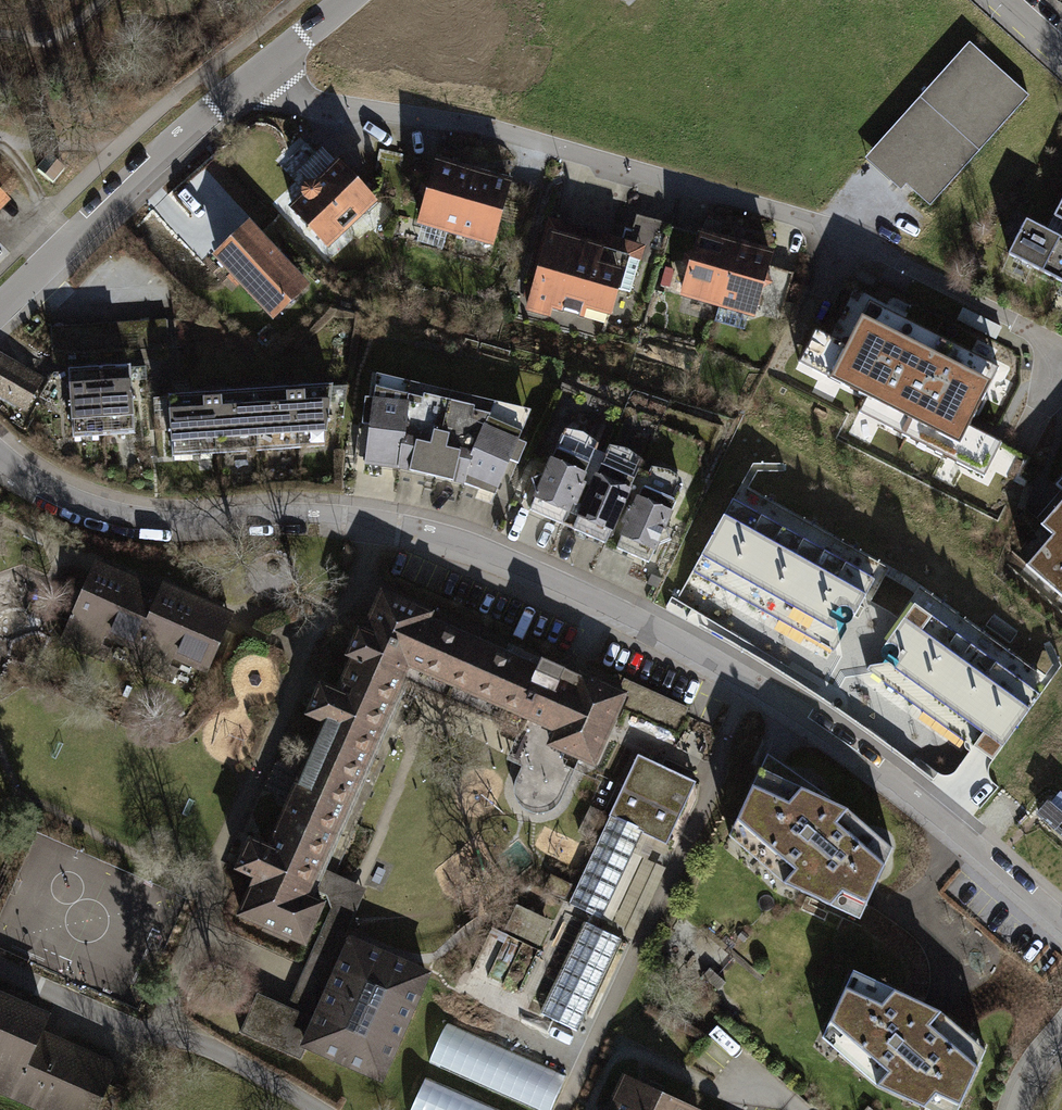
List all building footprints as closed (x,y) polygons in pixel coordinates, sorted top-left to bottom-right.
[(965,49),(864,160),(899,192),(905,186),(928,207),(1024,102),(965,49)] [(52,185),(63,170),(47,160),(37,174),(52,185)] [(344,163),(295,209),(331,247),(380,199),(344,163)] [(460,236),(477,174),(439,164),(422,225),(460,236)] [(498,246),(516,185),(477,174),(460,236),(498,246)] [(9,195),(0,186),(0,204),(9,195)] [(249,222),(212,256),(273,321),(310,287),(249,222)] [(633,247),(556,224),(530,311),(550,316),(553,307),(587,317),(589,307),(614,314),(621,290),(632,293),(642,262),(630,258),(633,247)] [(1025,228),(1003,271),(1061,301),(1061,247),(1025,228)] [(720,308),(737,248),(703,239),(686,299),(720,308)] [(755,317),(772,258),(737,248),(720,308),(755,317)] [(1004,367),(873,303),(851,348),(824,334),(808,367),(876,401),(869,415),(997,477),(1014,443),(976,425),(1004,367)] [(1,352),(0,354),(0,393),(27,408),(45,376),(1,352)] [(127,367),(68,370),(71,428),(130,425),(127,367)] [(326,377),(158,388),(162,446),(330,434),(326,377)] [(393,476),(414,389),(378,380),(356,467),(393,476)] [(429,485),(451,398),(414,389),(393,476),(429,485)] [(466,494),(487,407),(451,398),(429,485),(466,494)] [(466,494),(503,503),(524,416),(487,407),(466,494)] [(588,454),(554,439),(528,498),(562,513),(588,454)] [(634,473),(600,458),(573,517),(608,532),(634,473)] [(915,575),(739,479),(689,572),(857,662),(992,759),(1058,678),(915,575)] [(678,495),(644,480),(618,539),(652,554),(678,495)] [(1041,531),(1053,541),(1028,570),(1061,599),(1061,507),(1041,531)] [(156,587),(98,561),(64,635),(121,661),(125,653),(174,676),(182,658),(207,670),(236,608),(162,574),(156,587)] [(310,897),(406,680),(432,624),(426,621),(429,614),(382,593),(378,605),(365,633),(359,631),(350,655),(354,656),(338,693),(321,686),(309,714),(325,721),(269,848),(251,840),(238,868),(257,876),(240,914),(265,925),(263,930),(287,940),(288,935),(304,942),(322,902),(310,897)] [(536,669),(432,624),(406,680),(432,692),(433,689),(511,724),(510,726),(522,731),(516,745),(530,751),(516,781),(516,785),(516,791),(517,793),(518,797),(520,800),(522,803),(525,806),(529,808),(532,809),(535,810),(544,810),(548,809),(552,808),(554,805),(557,803),(559,800),(562,795),(579,757),(593,763),(624,694),(581,674),(580,676),(541,659),(536,669)] [(624,708),(680,724),(688,699),(632,682),(624,708)] [(694,789),(637,763),(611,820),(643,835),(667,846),(694,789)] [(858,933),(883,878),(835,838),(842,826),(798,804),(786,818),(750,802),(735,833),(792,884),(783,898),(858,933)] [(643,835),(611,820),(570,908),(602,923),(643,835)] [(432,965),(352,931),(314,1017),(260,994),(242,1036),(300,1061),(306,1046),(382,1079),(432,965)] [(586,931),(544,1020),(582,1037),(624,948),(586,931)] [(984,1062),(936,1027),(893,1009),(857,978),(844,1003),(821,1051),(867,1088),(875,1076),(888,1088),(877,1102),(893,1109),(964,1109),(984,1062)] [(32,1109),(99,1109),(118,1068),(43,1035),(50,1019),(0,997),(0,1096),(32,1109)] [(448,1030),(433,1064),(536,1109),(554,1109),(567,1082),(448,1030)] [(425,1085),(414,1109),(480,1109),(425,1085)] [(629,1091),(619,1109),(669,1109),(629,1091)]
